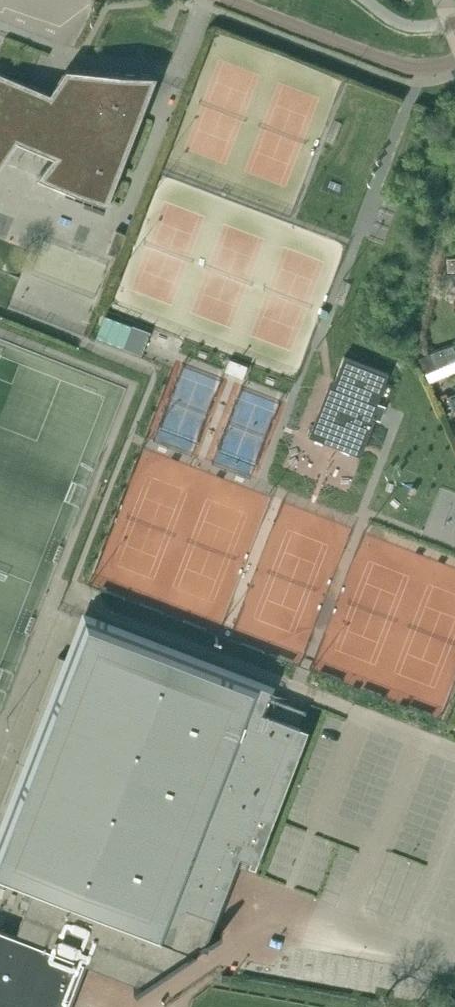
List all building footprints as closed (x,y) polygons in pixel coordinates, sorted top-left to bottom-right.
[(0,73),(0,168),(18,141),(54,155),(38,176),(108,203),(157,74),(67,68),(51,92),(0,73)] [(134,323),(124,349),(141,355),(151,329),(134,323)] [(429,353),(435,368),(454,360),(454,350),(453,345),(429,353)] [(345,356),(315,434),(359,451),(389,373),(345,356)] [(224,371),(243,378),(248,365),(229,358),(224,371)] [(0,853),(0,1006),(71,1006),(89,962),(142,982),(135,987),(137,991),(198,950),(209,952),(212,941),(223,933),(221,929),(209,938),(238,864),(247,868),(249,862),(257,865),(310,728),(299,724),(305,710),(266,695),(269,688),(91,619),(74,661),(60,656),(0,811),(0,828),(8,831),(0,853)]
